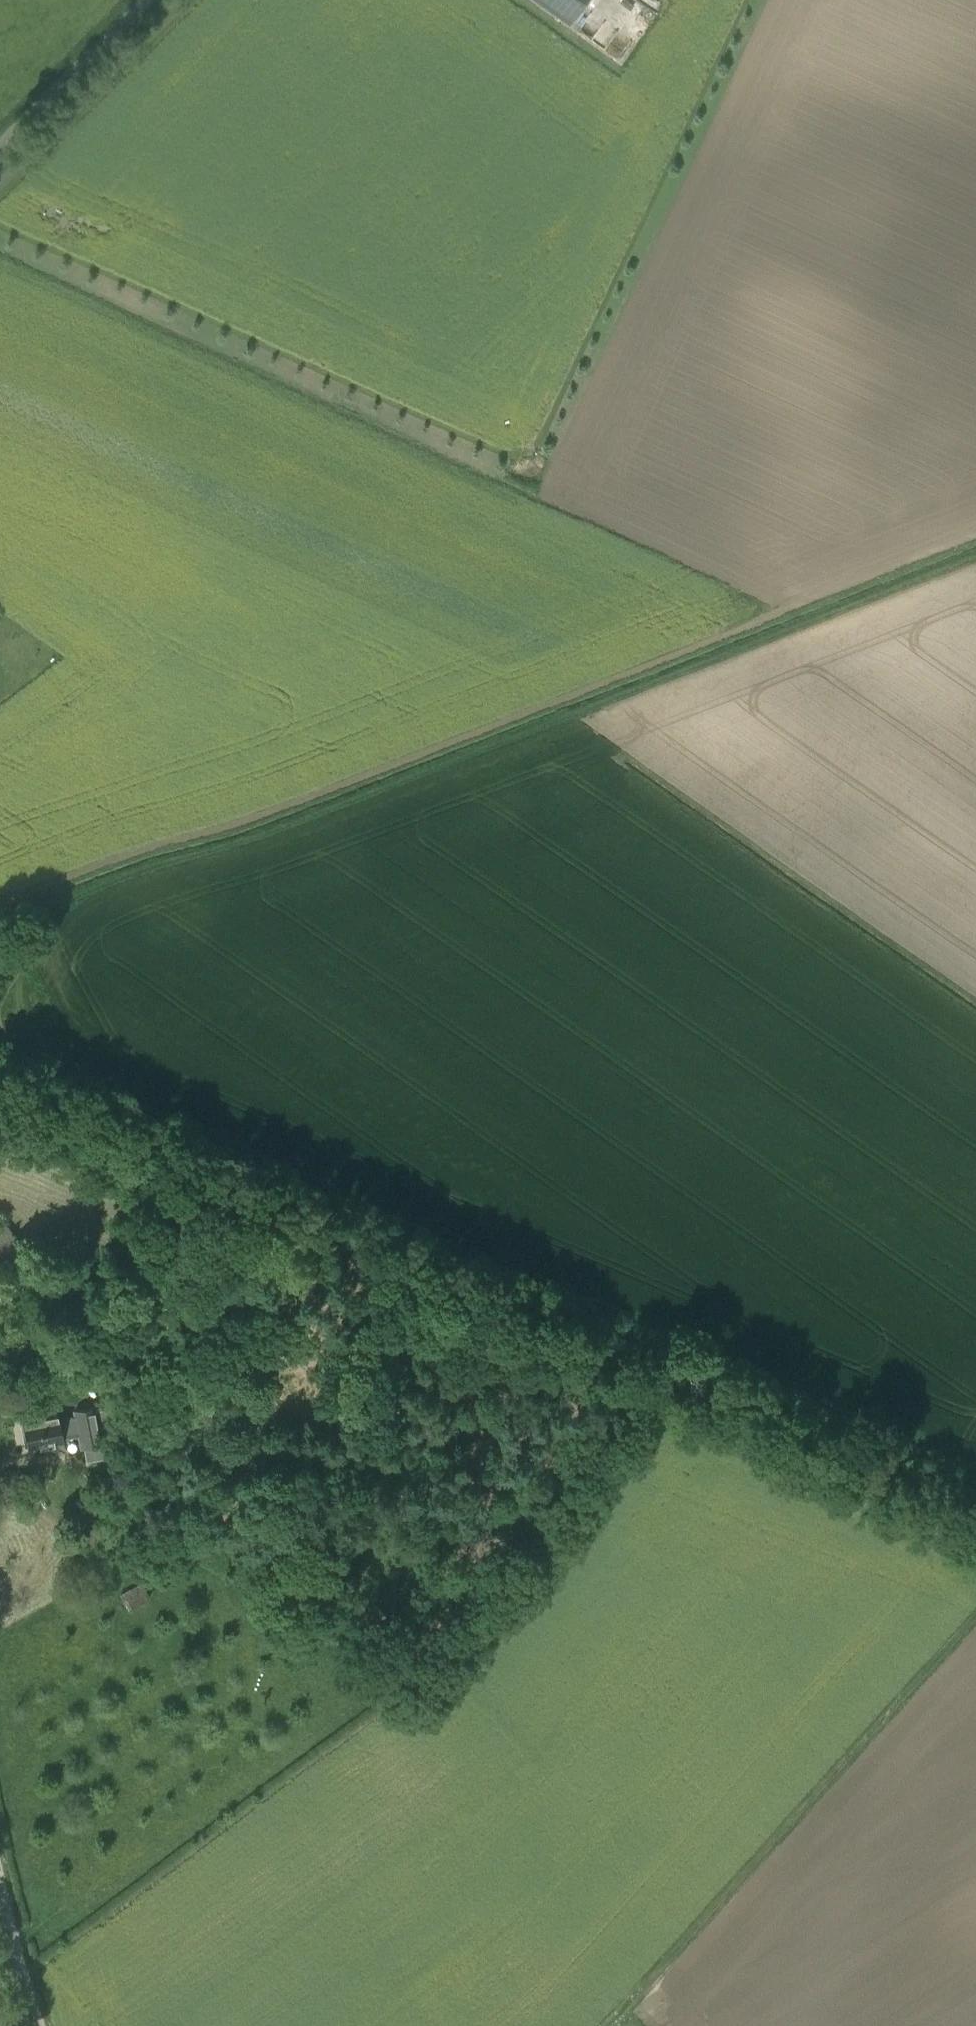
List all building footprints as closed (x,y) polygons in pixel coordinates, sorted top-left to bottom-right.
[(19,1241),(6,1223),(0,1228),(0,1256),(19,1241)] [(29,1448),(61,1442),(61,1440),(78,1436),(80,1449),(103,1445),(96,1405),(72,1410),(73,1416),(56,1419),(56,1416),(24,1422),(25,1426),(20,1427),(22,1443),(28,1442),(29,1448)] [(120,1594),(127,1609),(149,1598),(142,1582),(120,1594)]
